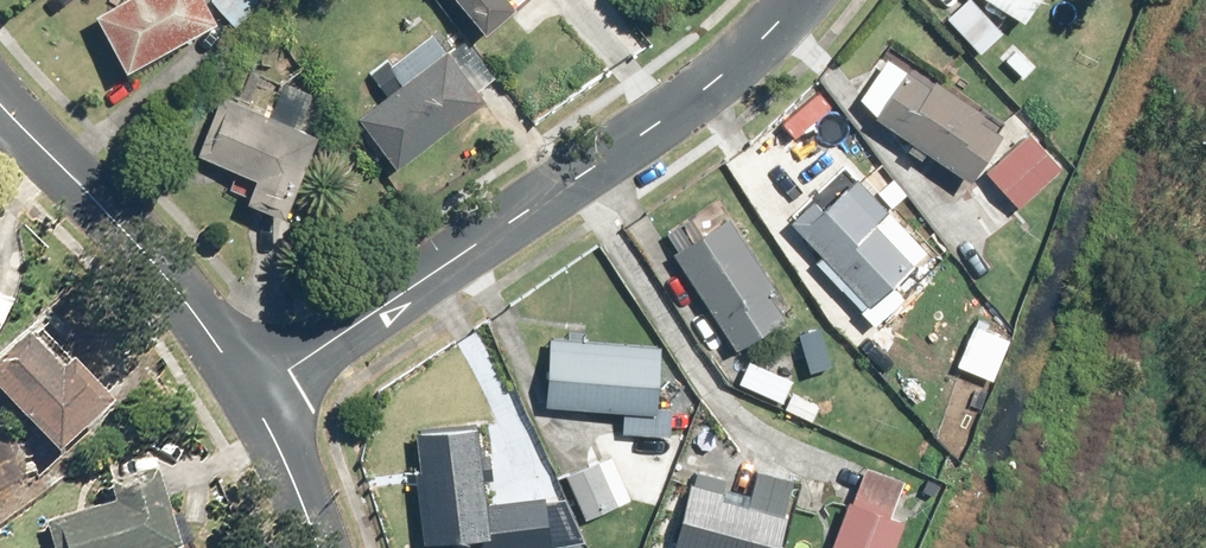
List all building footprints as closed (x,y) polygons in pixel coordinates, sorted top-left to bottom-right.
[(102,14),(133,68),(218,20),(206,0),(126,0),(102,14)] [(232,23),(254,0),(217,0),(212,5),(232,23)] [(474,16),(494,0),(461,0),(474,16)] [(945,16),(977,51),(997,34),(966,0),(963,0),(945,16)] [(1018,22),(1033,0),(985,0),(1018,22)] [(355,121),(396,168),(475,100),(435,53),(355,121)] [(872,117),(964,178),(996,132),(903,70),(872,117)] [(307,138),(220,98),(193,156),(281,196),(307,138)] [(1056,175),(1026,135),(980,169),(1010,209),(1056,175)] [(809,200),(787,221),(865,303),(909,262),(874,224),(886,212),(851,175),(816,207),(809,200)] [(668,253),(729,345),(785,309),(725,217),(668,253)] [(914,275),(876,307),(898,332),(936,300),(914,275)] [(0,358),(0,393),(53,454),(107,407),(68,363),(58,372),(26,335),(0,358)] [(547,338),(542,404),(653,412),(658,347),(547,338)] [(743,360),(733,382),(778,403),(789,381),(743,360)] [(420,539),(451,536),(453,547),(547,547),(541,497),(478,504),(473,427),(412,432),(420,539)] [(593,463),(564,475),(581,516),(610,504),(593,463)] [(49,547),(169,547),(149,476),(105,488),(108,500),(41,519),(49,547)] [(670,547),(675,547),(775,547),(784,515),(687,488),(670,547)] [(845,500),(825,547),(893,547),(903,523),(845,500)]
